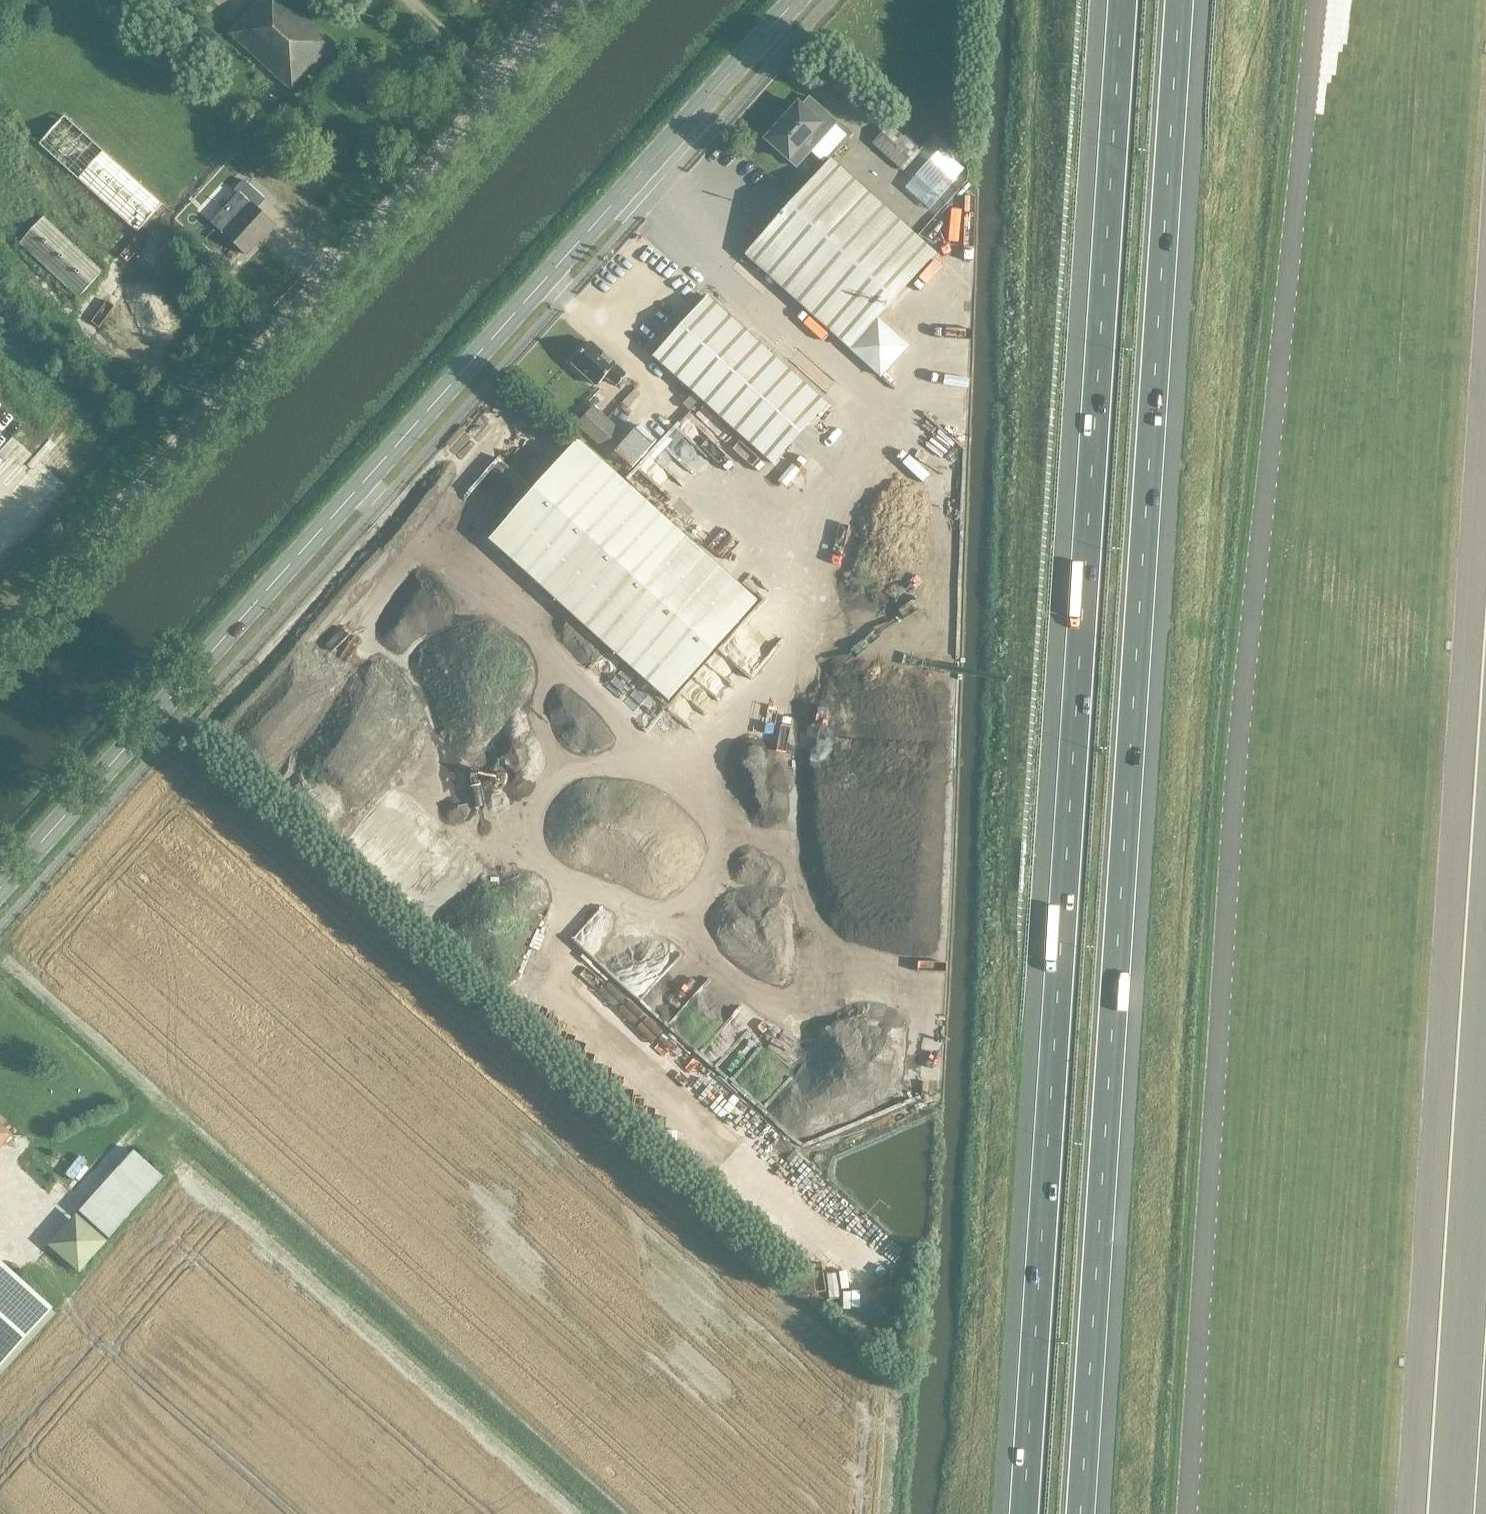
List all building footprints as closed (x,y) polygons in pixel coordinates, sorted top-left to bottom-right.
[(232,25),(205,0),(171,0),(149,24),(193,66),(232,25)] [(335,45),(285,0),(267,0),(263,5),(259,2),(229,35),(293,92),(335,45)] [(797,167),(837,122),(810,98),(802,107),(798,104),(766,140),(797,167)] [(164,206),(107,155),(65,117),(40,146),(138,234),(164,206)] [(873,142),(901,166),(918,148),(890,123),(873,142)] [(845,136),(835,147),(843,154),(852,143),(845,136)] [(790,176),(802,187),(825,161),(813,150),(790,176)] [(747,253),(850,346),(882,374),(908,345),(877,316),(935,251),(832,158),(747,253)] [(248,205),(222,233),(247,256),(274,226),(258,211),(265,202),(243,182),(234,192),(248,205)] [(80,299),(104,273),(45,219),(21,245),(80,299)] [(174,355),(195,333),(162,304),(167,298),(147,280),(102,330),(131,356),(150,334),(174,355)] [(772,465),(827,404),(708,296),(652,357),(772,465)] [(618,383),(627,373),(591,340),(572,361),(598,384),(605,376),(610,379),(612,377),(618,383)] [(632,388),(615,407),(623,413),(639,395),(632,388)] [(620,431),(592,406),(575,424),(603,450),(620,431)] [(566,436),(560,442),(565,447),(571,441),(566,436)] [(576,441),(487,539),(666,700),(755,602),(576,441)] [(10,1133),(2,1126),(7,1121),(0,1115),(0,1143),(10,1133)] [(80,1274),(108,1242),(76,1214),(48,1246),(80,1274)] [(53,1309),(0,1261),(0,1368),(53,1309)]
